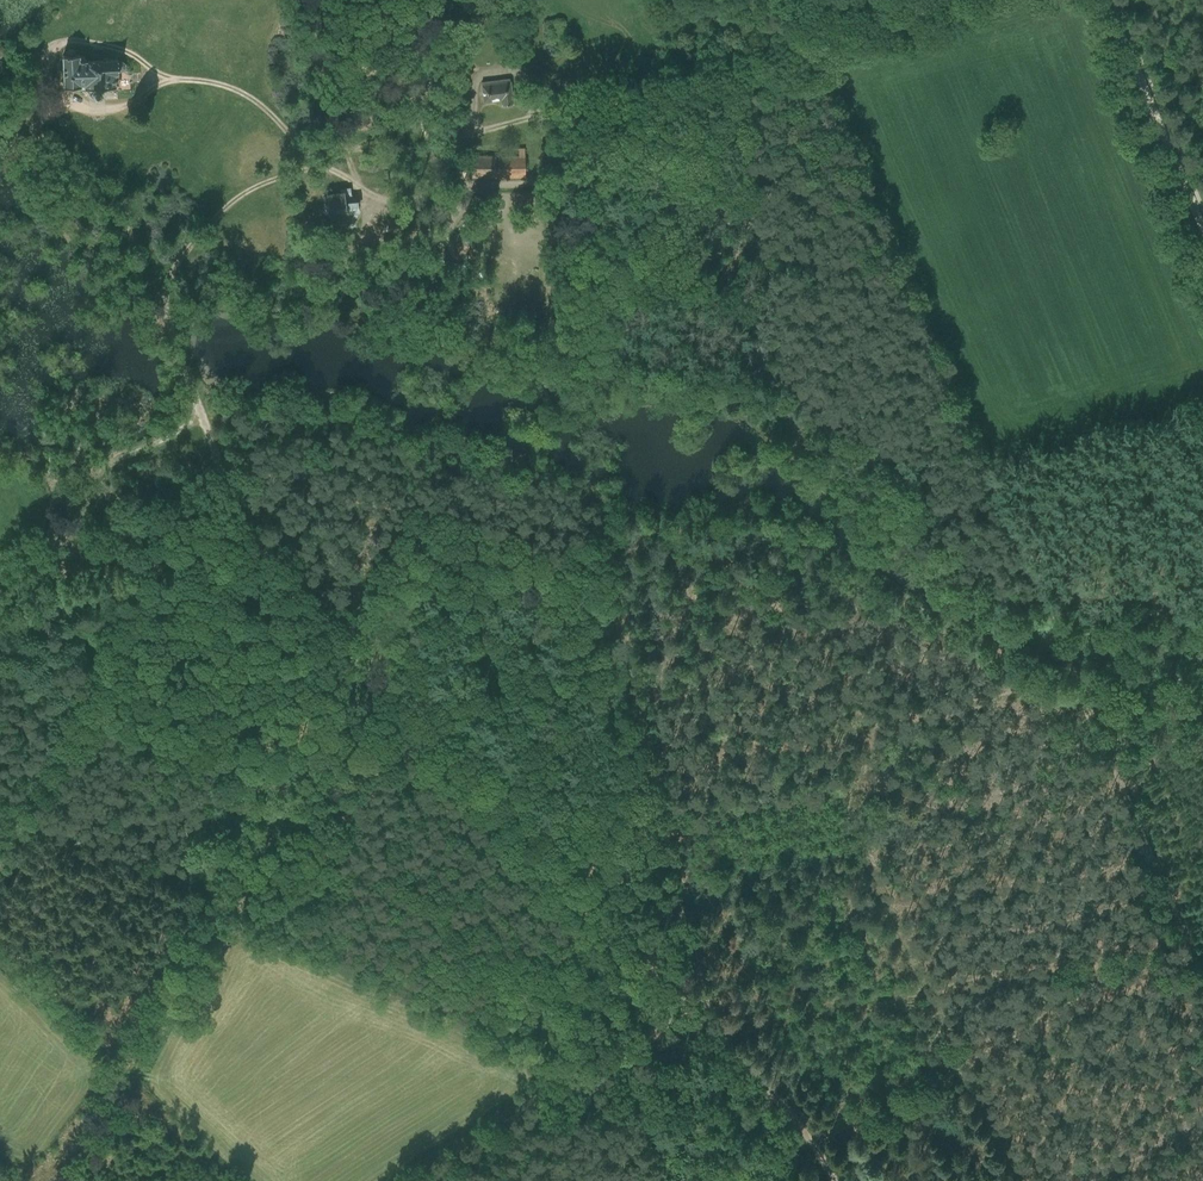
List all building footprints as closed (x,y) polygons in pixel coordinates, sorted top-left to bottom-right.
[(80,54),(62,55),(63,87),(81,86),(81,85),(84,85),(84,87),(90,87),(90,93),(94,96),(99,96),(102,92),(102,87),(101,86),(119,85),(118,71),(123,71),(126,68),(125,64),(122,61),(117,61),(117,59),(84,60),(84,57),(82,56),(80,56),(80,54)] [(459,70),(466,69),(465,57),(457,58),(459,70)] [(509,82),(481,85),(483,101),(501,99),(501,104),(512,103),(509,82)] [(518,156),(471,156),(471,176),(525,177),(524,147),(518,147),(518,156)] [(342,192),(327,194),(330,225),(345,223),(345,227),(355,226),(354,218),(357,214),(356,201),(350,195),(348,188),(341,189),(342,192)] [(465,257),(471,251),(464,243),(458,249),(465,257)] [(465,264),(427,255),(425,263),(462,272),(465,264)]
